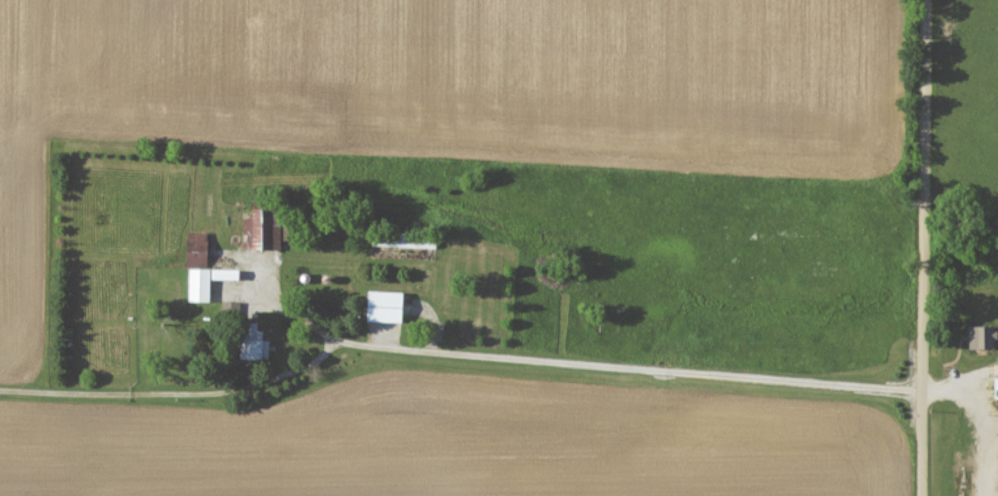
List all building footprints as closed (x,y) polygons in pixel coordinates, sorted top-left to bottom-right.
[(242,212),(243,248),(276,247),(275,229),(268,229),(268,221),(262,221),(262,212),(242,212)] [(188,299),(209,300),(209,267),(189,267),(188,299)] [(238,268),(211,267),(210,300),(222,300),(222,307),(238,308),(239,299),(228,299),(228,278),(238,278),(238,268)] [(366,320),(401,321),(402,290),(367,289),(366,320)] [(257,321),(242,320),(241,357),(267,358),(268,339),(262,339),(262,329),(257,329),(257,321)] [(995,347),(994,324),(968,325),(969,347),(995,347)]
